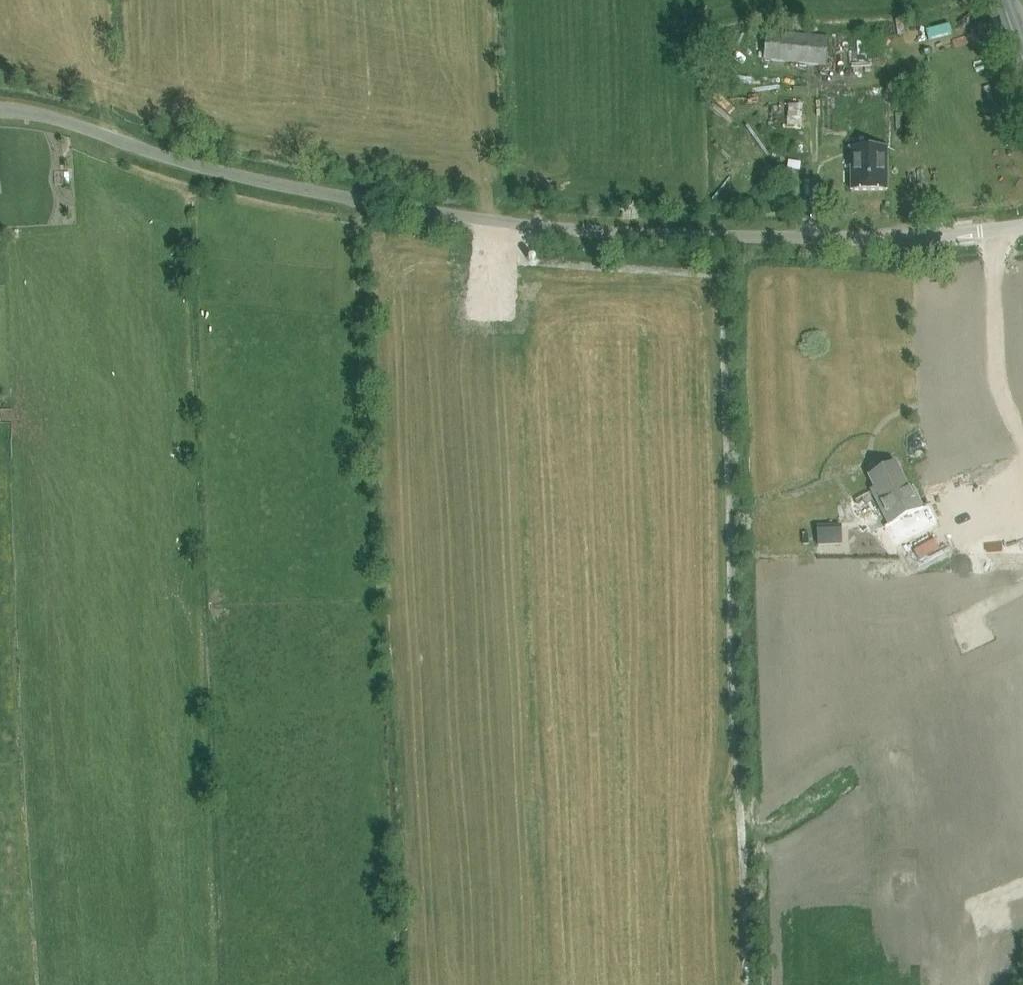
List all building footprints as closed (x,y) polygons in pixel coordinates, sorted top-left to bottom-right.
[(828,37),(766,32),(763,61),(826,66),(828,37)] [(788,118),(802,119),(802,106),(789,105),(788,118)] [(888,190),(888,147),(852,148),(853,190),(888,190)] [(890,526),(925,508),(914,487),(910,489),(896,461),(867,475),(868,476),(875,488),(872,490),(890,526)] [(851,542),(850,526),(824,527),(825,543),(851,542)]
